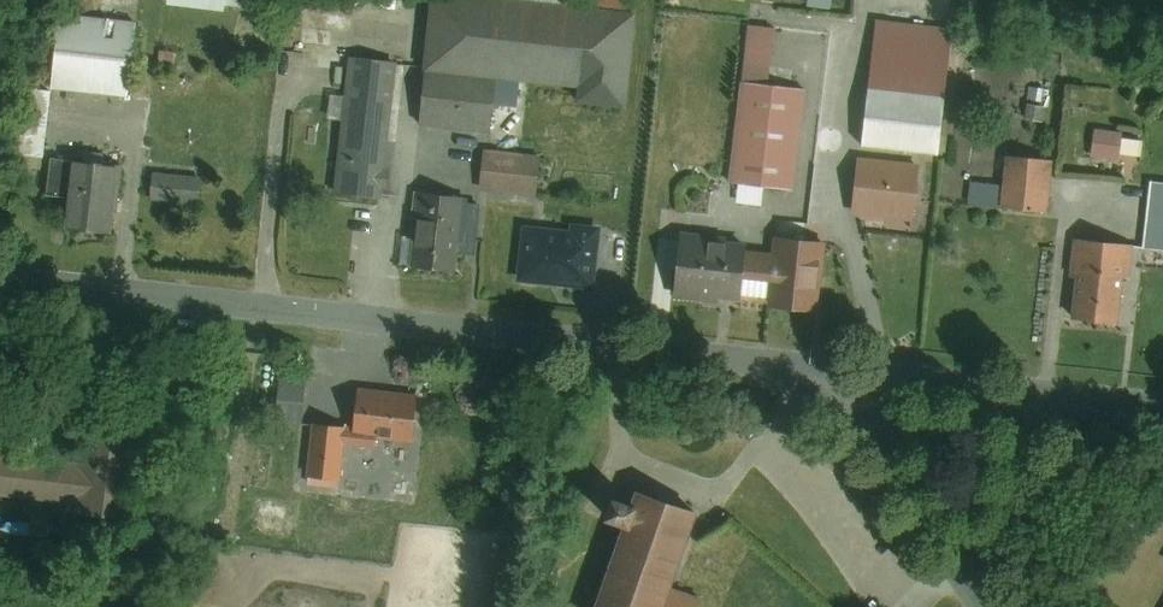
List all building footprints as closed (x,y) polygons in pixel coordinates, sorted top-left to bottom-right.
[(219,10),(221,0),(162,0),(219,10)] [(478,0),(432,0),(424,70),(495,77),(529,81),(577,86),(575,102),(624,107),(633,16),(478,0)] [(51,88),(131,93),(135,17),(56,12),(51,88)] [(955,28),(878,19),(862,146),(940,155),(955,28)] [(769,85),(776,27),(748,23),(741,82),(769,85)] [(319,52),(318,64),(345,68),(346,56),(319,52)] [(349,57),(335,192),(383,197),(398,62),(349,57)] [(490,131),(495,77),(424,70),(418,124),(490,131)] [(521,155),(529,81),(495,77),(490,131),(488,151),(521,155)] [(741,82),(730,182),(794,189),(805,90),(769,85),(741,82)] [(43,155),(53,89),(25,85),(14,150),(43,155)] [(1045,89),(1029,87),(1025,120),(1045,122),(1047,107),(1042,106),(1045,89)] [(1123,131),(1094,128),(1092,155),(1120,158),(1123,131)] [(488,151),(484,151),(479,189),(535,196),(540,158),(521,155),(488,151)] [(1004,185),(1002,206),(1048,211),(1054,160),(1008,154),(1004,185)] [(921,163),(858,156),(852,213),(915,220),(921,163)] [(113,236),(121,165),(49,157),(45,196),(67,199),(64,231),(113,236)] [(152,170),(151,199),(201,200),(202,171),(152,170)] [(1004,185),(975,181),(972,202),(1002,206),(1004,185)] [(1144,246),(1162,248),(1162,183),(1150,182),(1144,246)] [(465,200),(420,195),(412,265),(456,270),(458,251),(475,253),(480,206),(464,204),(465,200)] [(569,230),(524,225),(518,281),(594,289),(601,226),(570,223),(569,230)] [(746,250),(747,243),(679,236),(673,294),(741,301),(746,250)] [(826,243),(776,237),(774,253),(746,250),(741,301),(819,310),(826,243)] [(1134,245),(1076,239),(1072,274),(1077,275),(1073,318),(1119,323),(1124,279),(1130,279),(1134,245)] [(421,391),(352,386),(349,431),(418,436),(421,391)] [(341,426),(314,423),(307,477),(335,480),(341,426)] [(119,452),(82,448),(80,459),(76,495),(75,512),(112,516),(119,452)] [(80,459),(0,451),(0,487),(76,495),(80,459)] [(610,500),(600,532),(620,538),(598,606),(695,606),(697,601),(670,593),(695,513),(635,495),(631,506),(610,500)]
